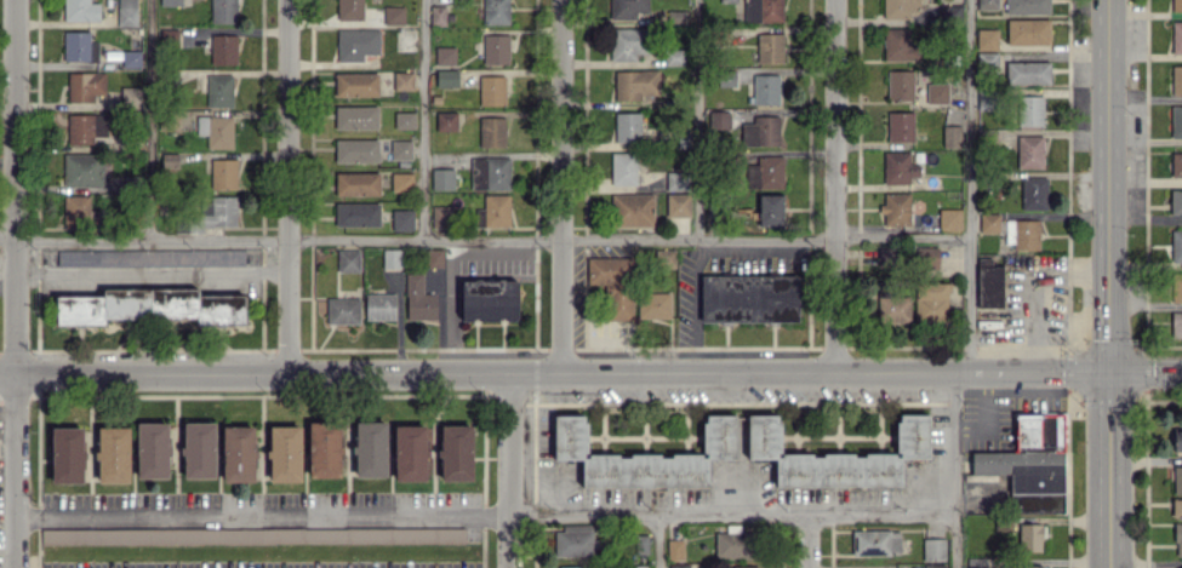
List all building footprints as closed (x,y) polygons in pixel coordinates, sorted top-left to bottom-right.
[(64,21),(99,20),(99,2),(89,3),(89,0),(63,0),(64,21)] [(118,26),(137,25),(136,0),(117,0),(118,26)] [(210,22),(236,22),(236,0),(210,0),(210,22)] [(337,20),(362,19),(362,0),(337,0),(337,20)] [(509,24),(509,0),(483,0),(483,24),(509,24)] [(648,0),(610,0),(610,19),(636,18),(636,12),(648,11),(648,0)] [(745,22),(782,22),(782,0),(745,0),(745,22)] [(883,19),(909,19),(909,10),(919,10),(920,0),(883,0),(883,19)] [(977,9),(998,10),(998,0),(977,0),(977,9)] [(1006,14),(1050,14),(1049,0),(1006,0),(1006,14)] [(1172,10),(1181,10),(1181,0),(1172,0),(1172,10)] [(445,25),(446,6),(431,5),(430,25),(445,25)] [(384,24),(404,24),(404,6),(384,6),(384,24)] [(686,10),(668,10),(668,24),(686,23),(686,10)] [(1007,44),(1050,43),(1050,18),(1007,19),(1007,44)] [(1172,21),(1172,53),(1181,53),(1181,21),(1172,21)] [(645,27),(611,28),(611,60),(636,59),(636,53),(645,53),(645,27)] [(917,59),(917,46),(909,46),(908,27),(883,28),(884,60),(917,59)] [(379,54),(379,29),(337,28),(337,61),(362,61),(363,53),(379,54)] [(998,50),(998,28),(977,28),(977,50),(998,50)] [(63,60),(98,61),(98,42),(89,41),(89,32),(64,31),(63,60)] [(782,33),(756,34),(757,63),(783,62),(782,33)] [(211,64),(237,64),(236,34),(210,34),(211,64)] [(509,64),(509,34),(483,34),(483,63),(509,64)] [(455,47),(435,47),(435,66),(455,65),(455,47)] [(140,50),(122,50),(122,67),(140,66),(140,50)] [(1050,61),(1006,61),(1007,84),(1050,84),(1050,61)] [(1172,65),(1172,94),(1181,94),(1181,65),(1172,65)] [(458,70),(436,69),(436,86),(457,86),(458,70)] [(614,71),(615,101),(641,100),(641,95),(659,94),(658,70),(614,71)] [(887,70),(888,100),(913,100),(913,70),(887,70)] [(413,89),(413,71),(393,72),(394,90),(413,89)] [(718,86),(736,85),(736,71),(718,71),(718,86)] [(104,72),(67,72),(67,102),(94,102),(93,94),(105,94),(104,72)] [(335,96),(378,96),(377,72),(335,73),(335,96)] [(753,104),(779,104),(779,75),(753,74),(753,104)] [(232,75),(207,75),(207,107),(233,107),(232,75)] [(505,105),(505,76),(479,75),(479,105),(505,105)] [(948,102),(948,82),(926,83),(927,103),(948,102)] [(140,105),(138,87),(120,88),(121,106),(140,105)] [(1044,96),(1019,95),(1018,125),(1043,125),(1044,96)] [(377,105),(335,106),(335,129),(377,128),(377,105)] [(1171,105),(1171,137),(1181,137),(1181,105),(1171,105)] [(415,128),(415,111),(394,112),(394,129),(415,128)] [(456,111),(436,112),(436,131),(457,130),(456,111)] [(888,141),(914,141),(914,111),(887,111),(888,141)] [(641,112),(614,112),(615,141),(641,141),(641,112)] [(93,144),(94,136),(107,136),(107,114),(67,114),(67,143),(93,144)] [(233,116),(197,116),(196,134),(207,135),(206,148),(232,149),(233,116)] [(779,116),(753,116),(753,123),(742,123),(742,145),(779,145),(779,116)] [(479,147),(505,146),(504,117),(478,117),(479,147)] [(942,147),(960,147),(961,126),(943,125),(942,147)] [(1043,168),(1043,135),(1016,136),(1016,168),(1043,168)] [(378,138),(335,139),(335,163),(378,162),(378,138)] [(391,159),(411,159),(411,140),(391,140),(391,159)] [(909,151),(884,152),(884,184),(910,183),(910,177),(920,177),(919,164),(909,164),(909,151)] [(636,184),(636,152),(611,152),(611,184),(636,184)] [(1181,177),(1181,152),(1171,152),(1171,177),(1181,177)] [(63,186),(102,187),(102,154),(64,153),(63,186)] [(178,168),(178,153),(161,154),(161,168),(178,168)] [(783,187),(783,155),(757,156),(757,163),(745,164),(746,188),(783,187)] [(509,189),(509,157),(470,157),(470,190),(509,189)] [(237,158),(210,159),(211,189),(237,188),(237,158)] [(453,190),(453,168),(431,168),(432,190),(453,190)] [(379,195),(379,172),(335,172),(335,195),(379,195)] [(666,190),(688,190),(689,172),(667,172),(666,190)] [(413,173),(392,173),(392,191),(413,191),(413,173)] [(1047,176),(1021,177),(1022,209),(1047,209),(1047,176)] [(1171,190),(1170,213),(1181,214),(1181,190),(1171,190)] [(610,226),(653,225),(653,193),(610,193),(610,226)] [(666,217),(690,216),(689,193),(666,194),(666,217)] [(909,193),(883,193),(884,204),(881,204),(882,225),(910,225),(909,193)] [(509,195),(484,194),(484,208),(476,208),(476,226),(509,227),(509,195)] [(782,194),(758,194),(758,225),(782,225),(782,194)] [(63,226),(100,227),(100,209),(90,209),(90,195),(64,195),(63,226)] [(237,225),(236,197),(202,198),(202,226),(237,225)] [(335,226),(379,225),(379,203),(335,203),(335,226)] [(453,206),(432,206),(431,227),(453,227),(453,206)] [(413,230),(413,209),(392,209),(392,230),(413,230)] [(960,209),(939,209),(939,230),(960,230),(960,209)] [(979,232),(999,232),(999,213),(980,213),(979,232)] [(1039,220),(1005,220),(1005,248),(1039,248),(1039,220)] [(1169,229),(1169,263),(1181,262),(1181,229),(1169,229)] [(901,267),(900,246),(878,247),(879,268),(901,267)] [(916,268),(937,269),(938,248),(917,247),(916,268)] [(57,250),(57,265),(244,264),(244,248),(57,250)] [(359,249),(337,249),(338,272),(360,272),(359,249)] [(400,249),(383,249),(383,269),(401,269),(400,249)] [(427,249),(426,266),(443,267),(443,249),(427,249)] [(633,319),(631,257),(587,258),(588,285),(605,284),(606,320),(633,319)] [(1003,307),(1002,266),(992,266),(992,257),(976,258),(977,307),(1003,307)] [(1171,272),(1171,302),(1181,302),(1181,272),(1171,272)] [(436,293),(422,293),(422,273),(407,273),(406,319),(436,320),(436,293)] [(799,321),(798,275),(701,275),(701,321),(799,321)] [(461,280),(461,320),(507,319),(507,321),(517,321),(516,279),(461,280)] [(947,283),(915,283),(914,321),(947,321),(947,283)] [(910,321),(909,284),(877,285),(878,322),(910,321)] [(245,295),(197,295),(197,289),(102,289),(102,296),(55,296),(56,324),(104,324),(104,319),(196,318),(196,324),(245,324),(245,295)] [(670,292),(641,292),(641,317),(670,318),(670,292)] [(395,294),(366,293),(366,319),(395,319),(395,294)] [(359,298),(326,298),(327,324),(359,323),(359,298)] [(1170,311),(1170,337),(1181,337),(1181,311),(1170,311)] [(901,487),(901,458),(928,458),(929,414),(896,414),(896,454),(780,453),(780,414),(747,414),(747,458),(775,459),(775,485),(901,487)] [(1015,414),(1015,452),(971,452),(971,473),(1010,473),(1010,513),(1064,513),(1064,414),(1015,414)] [(581,487),(708,487),(708,459),(735,459),(735,415),(703,415),(703,454),(586,454),(586,415),(554,415),(554,459),(581,459),(581,487)] [(356,421),(355,477),(386,477),(387,421),(356,421)] [(169,478),(168,422),(136,423),(137,478),(169,478)] [(215,477),(214,422),(183,422),(184,478),(215,477)] [(339,477),(340,422),(309,422),(308,477),(339,477)] [(471,424),(440,425),(441,481),(472,481),(471,424)] [(425,425),(394,425),(395,482),(426,481),(425,425)] [(83,427),(52,426),(51,481),(82,482),(83,427)] [(129,482),(128,426),(97,427),(98,482),(129,482)] [(254,482),(255,426),(223,426),(222,482),(254,482)] [(301,481),(300,426),(269,426),(269,482),(301,481)] [(1172,429),(1172,451),(1181,451),(1181,429),(1172,429)] [(1174,466),(1173,493),(1181,493),(1181,466),(1174,466)] [(1181,516),(1181,498),(1172,498),(1172,516),(1181,516)] [(1042,523),(1018,524),(1019,552),(1043,552),(1042,523)] [(715,532),(715,557),(752,557),(752,532),(740,532),(740,524),(726,525),(726,532),(715,532)] [(555,556),(598,555),(598,538),(592,539),(592,525),(554,526),(555,556)] [(900,530),(852,530),(852,554),(900,555),(900,530)] [(648,535),(633,535),(634,554),(648,554),(648,535)] [(668,560),(683,559),(683,538),(667,539),(668,560)] [(945,538),(923,538),(923,560),(945,560),(945,538)] [(989,557),(967,557),(967,567),(989,567),(989,557)]
